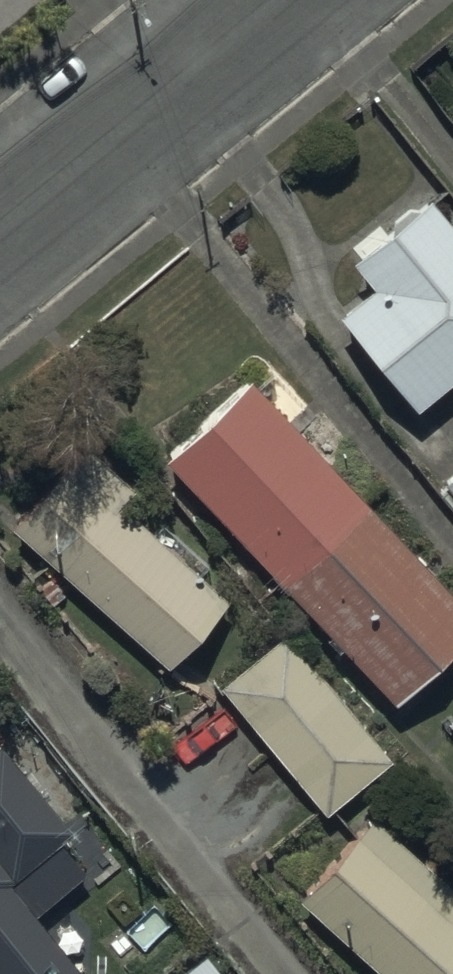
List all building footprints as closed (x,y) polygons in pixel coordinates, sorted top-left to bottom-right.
[(430,185),(354,247),(375,272),(338,302),(416,397),(452,367),(452,368),(452,213),(430,185)] [(250,368),(167,445),(396,688),(452,635),(452,585),(250,368)] [(0,515),(0,516),(168,660),(228,591),(117,495),(134,476),(77,427),(0,515)] [(286,623),(220,676),(326,806),(392,753),(286,623)] [(8,973),(94,973),(37,901),(84,861),(57,827),(69,818),(0,730),(0,965),(8,973)] [(298,887),(396,973),(452,973),(452,872),(374,802),(298,887)] [(209,944),(176,973),(237,973),(209,944)]
